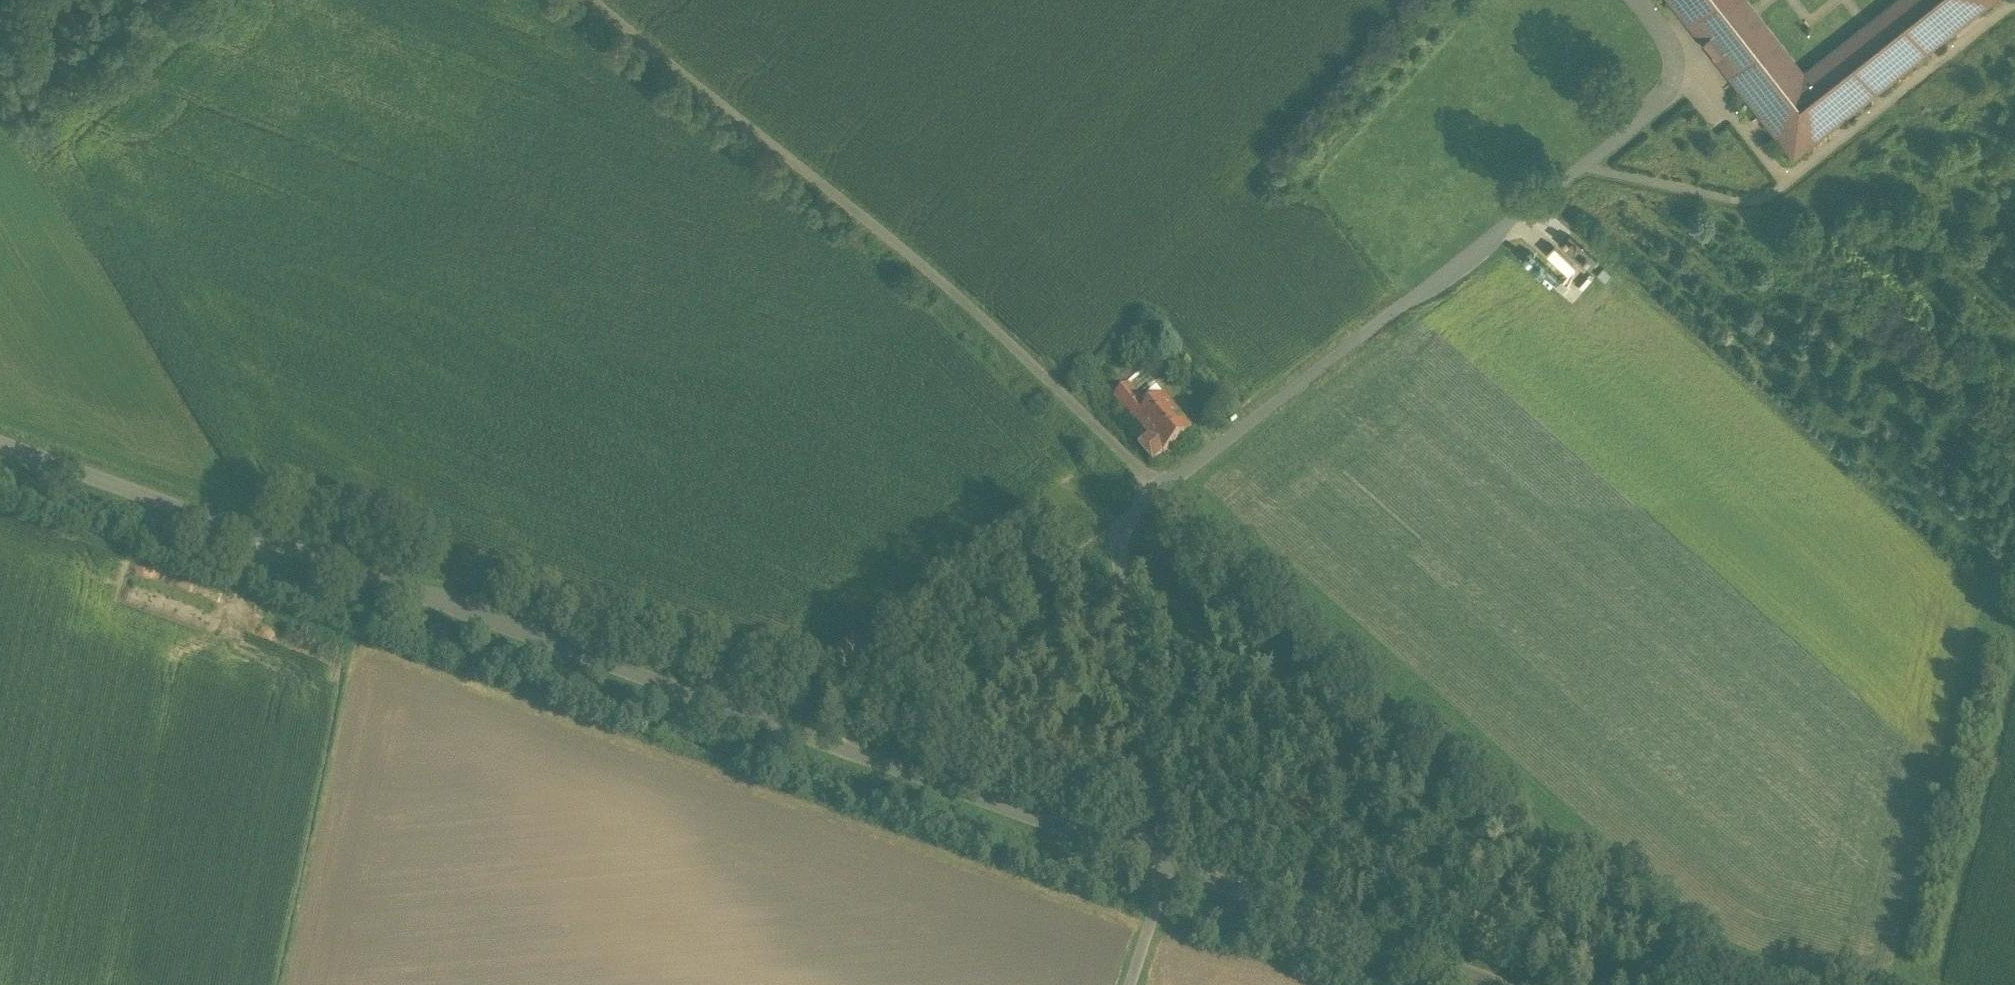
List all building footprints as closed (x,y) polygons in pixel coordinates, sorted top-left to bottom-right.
[(1794,61),(1795,60),(1748,0),(1674,0),(1794,152),(1795,152),(1795,153),(1989,0),(1896,0),(1816,62),(1817,63),(1804,73),(1794,61)] [(1192,432),(1164,397),(1149,410),(1130,386),(1116,398),(1136,422),(1138,420),(1151,437),(1141,446),(1154,462),(1164,453),(1165,454),(1192,432)]
